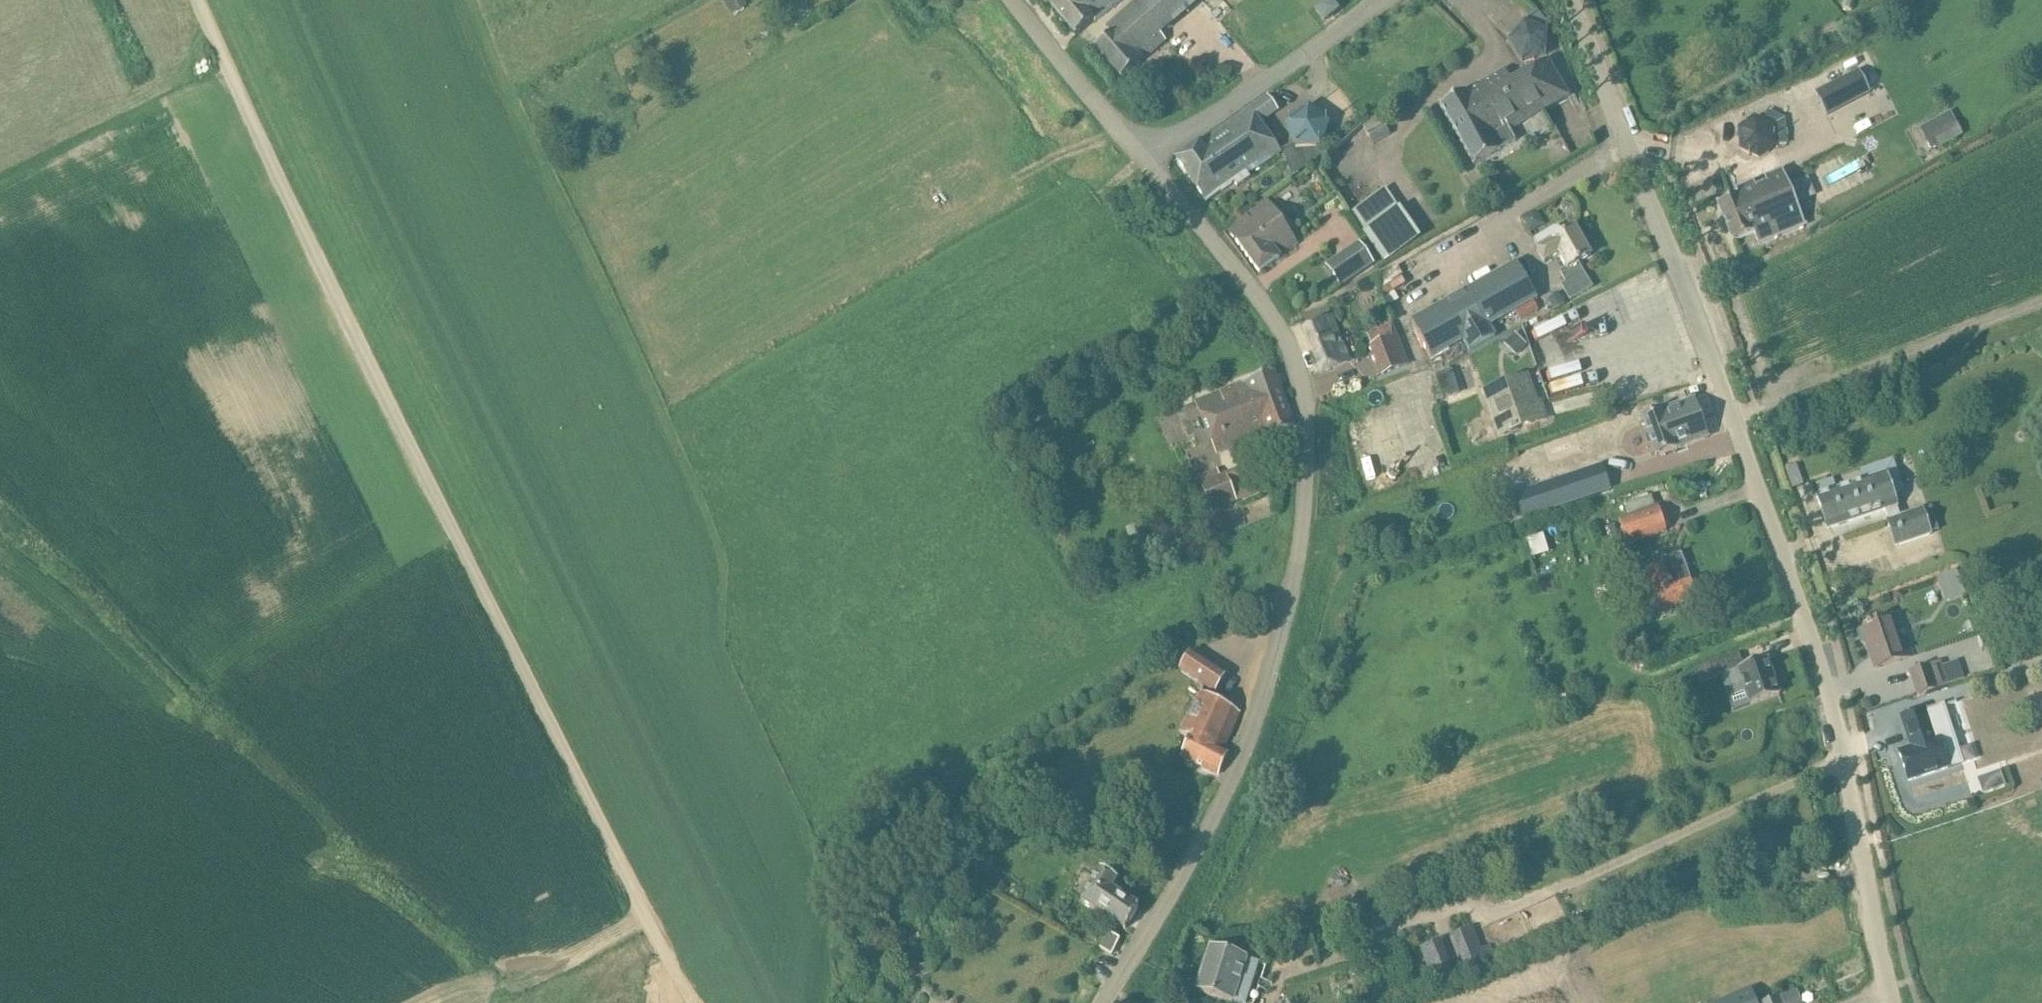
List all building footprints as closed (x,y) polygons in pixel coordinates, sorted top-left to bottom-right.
[(1076,37),(1121,0),(1046,0),(1076,37)] [(1106,26),(1113,33),(1095,48),(1120,78),(1166,40),(1159,32),(1197,0),(1137,0),(1106,26)] [(1333,0),(1327,0),(1314,11),(1325,24),(1341,10),(1333,0)] [(1509,42),(1522,63),(1547,57),(1549,30),(1525,22),(1509,42)] [(1509,94),(1489,105),(1505,134),(1510,131),(1569,99),(1549,62),(1509,84),(1504,86),(1509,94)] [(1516,142),(1510,131),(1505,134),(1489,105),(1509,94),(1504,86),(1509,84),(1502,71),(1441,105),(1475,166),(1499,152),(1516,142)] [(1825,100),(1835,123),(1879,104),(1869,81),(1825,100)] [(1281,151),(1259,122),(1276,110),(1266,95),(1176,157),(1208,200),(1235,182),(1238,186),(1250,178),(1247,175),(1281,151)] [(1325,154),(1323,148),(1332,121),(1310,104),(1287,121),(1295,148),(1283,151),(1294,177),(1317,163),(1315,161),(1325,154)] [(1777,147),(1777,146),(1788,145),(1785,120),(1767,111),(1764,122),(1755,118),(1738,130),(1741,151),(1760,160),(1777,147)] [(1939,147),(1962,135),(1955,122),(1931,134),(1939,147)] [(1373,146),(1390,137),(1384,125),(1367,134),(1373,146)] [(1718,205),(1734,242),(1755,233),(1759,245),(1806,226),(1784,172),(1766,179),(1768,185),(1757,189),(1755,183),(1737,191),(1739,196),(1718,205)] [(1348,214),(1384,264),(1421,238),(1386,187),(1348,214)] [(1268,203),(1230,230),(1260,272),(1280,258),(1279,257),(1296,244),(1268,203)] [(1559,254),(1567,268),(1560,272),(1566,283),(1561,286),(1570,302),(1593,288),(1579,264),(1591,257),(1575,229),(1537,250),(1544,263),(1559,254)] [(1332,272),(1341,286),(1373,264),(1359,244),(1338,258),(1343,265),(1332,272)] [(1516,261),(1445,301),(1411,320),(1433,359),(1463,342),(1469,353),(1497,337),(1491,326),(1539,300),(1516,261)] [(1387,293),(1406,285),(1399,268),(1380,275),(1387,293)] [(1321,371),(1349,359),(1332,317),(1304,329),(1321,371)] [(1368,346),(1381,378),(1410,366),(1397,334),(1368,346)] [(1505,352),(1528,352),(1528,334),(1505,334),(1505,352)] [(1459,394),(1451,371),(1436,376),(1443,399),(1459,394)] [(1222,452),(1268,433),(1269,435),(1294,425),(1275,374),(1200,401),(1222,452)] [(1494,408),(1503,435),(1547,419),(1541,402),(1537,404),(1527,378),(1485,393),(1490,409),(1494,408)] [(1643,418),(1656,456),(1708,438),(1694,400),(1643,418)] [(1212,514),(1238,503),(1225,474),(1221,476),(1218,470),(1189,482),(1200,510),(1209,507),(1212,514)] [(1539,514),(1586,498),(1578,474),(1531,490),(1539,514)] [(1933,536),(1932,534),(1923,508),(1916,510),(1900,516),(1898,508),(1900,508),(1888,474),(1817,497),(1828,529),(1885,511),(1888,521),(1885,522),(1896,550),(1922,540),(1933,536)] [(1627,545),(1666,532),(1658,509),(1619,522),(1627,545)] [(1660,611),(1698,598),(1682,554),(1662,561),(1665,570),(1647,576),(1660,611)] [(1947,601),(1966,594),(1957,569),(1938,576),(1947,601)] [(1867,644),(1872,657),(1877,655),(1881,667),(1912,657),(1908,643),(1902,645),(1892,617),(1862,627),(1863,630),(1860,631),(1858,634),(1862,643),(1865,645),(1867,644)] [(1181,673),(1215,695),(1227,675),(1193,654),(1181,673)] [(1740,654),(1710,665),(1696,670),(1701,683),(1739,670),(1752,706),(1780,696),(1768,659),(1745,667),(1740,654)] [(1909,672),(1917,698),(1950,688),(1942,662),(1909,672)] [(1193,742),(1185,761),(1218,775),(1229,751),(1224,749),(1239,714),(1200,697),(1182,737),(1193,742)] [(1910,780),(1949,767),(1939,739),(1936,740),(1926,709),(1901,717),(1911,748),(1900,751),(1910,780)] [(1978,778),(1984,794),(2007,785),(2001,769),(1978,778)] [(1082,904),(1125,930),(1139,907),(1113,892),(1118,884),(1100,874),(1082,904)] [(1109,935),(1100,951),(1112,957),(1120,941),(1109,935)] [(1248,961),(1210,949),(1196,991),(1231,1002),(1247,1002),(1259,965),(1248,961)] [(1797,990),(1772,1001),(1769,992),(1755,997),(1751,988),(1718,1002),(1803,1002),(1797,990)]
